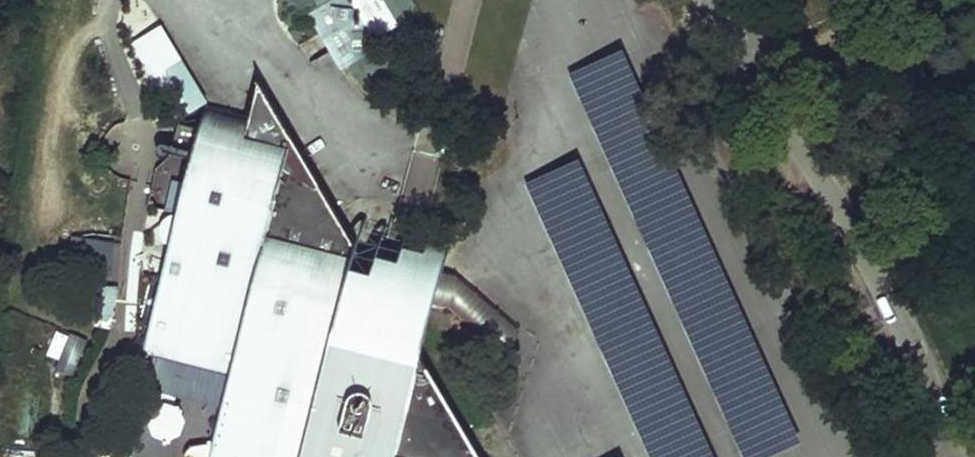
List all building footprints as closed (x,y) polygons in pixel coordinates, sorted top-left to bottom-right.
[(347,0),(333,0),(308,15),(339,68),(375,47),(347,0)] [(202,102),(159,29),(130,46),(174,118),(202,102)] [(623,49),(568,74),(742,456),(771,456),(803,443),(623,49)] [(417,352),(378,286),(360,281),(365,262),(257,81),(247,121),(205,109),(176,214),(171,215),(166,217),(162,221),(159,226),(159,232),(161,237),(165,241),(170,243),(141,354),(228,377),(209,456),(480,456),(417,352)] [(579,157),(524,182),(649,456),(716,456),(579,157)] [(941,233),(943,238),(974,221),(974,214),(941,233)] [(383,266),(378,286),(417,352),(436,285),(448,246),(429,240),(424,259),(406,254),(401,271),(394,269),(383,266)] [(66,331),(55,368),(75,374),(85,337),(66,331)] [(157,440),(185,429),(175,404),(147,415),(157,440)]
